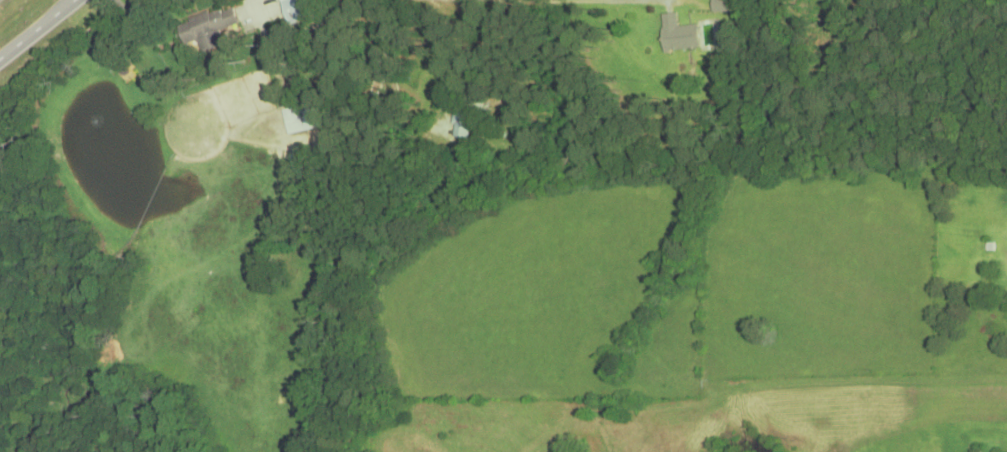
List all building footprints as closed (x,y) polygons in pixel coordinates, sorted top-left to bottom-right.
[(287,24),(311,16),(305,0),(279,0),(287,24)] [(735,0),(711,0),(710,13),(735,13),(735,0)] [(199,53),(221,45),(216,30),(237,24),(231,6),(176,25),(182,45),(195,41),(199,53)] [(660,14),(662,51),(700,49),(699,25),(677,26),(677,13),(660,14)] [(468,132),(485,132),(485,105),(453,105),(453,138),(468,139),(468,132)] [(302,127),(297,118),(286,125),(292,134),(302,127)]
